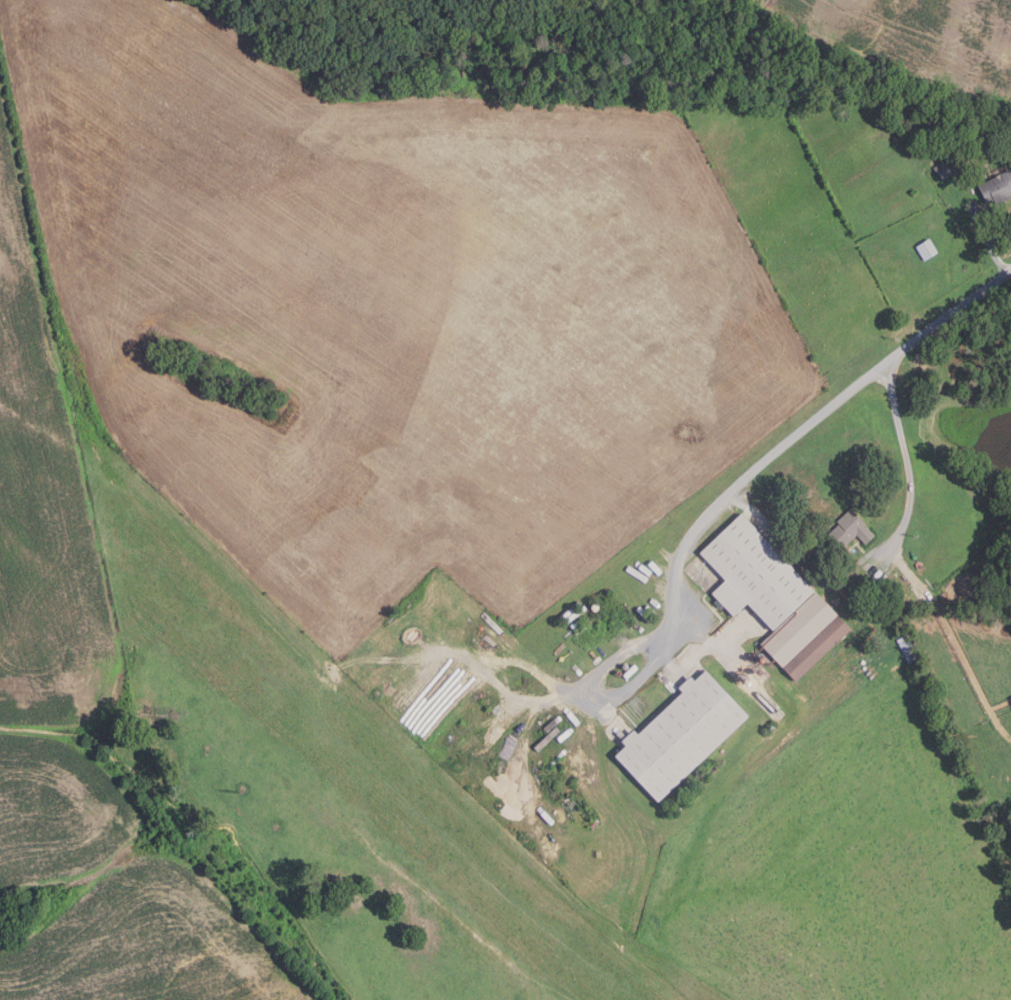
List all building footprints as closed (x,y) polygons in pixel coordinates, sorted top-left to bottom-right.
[(943,180),(934,168),(952,154),(961,167),(943,180)] [(1010,169),(1010,171),(1010,197),(996,205),(994,200),(987,204),(978,185),(1010,169)] [(925,260),(916,247),(929,238),(938,252),(925,260)] [(839,553),(825,539),(840,524),(838,522),(851,509),(868,525),(866,527),(875,536),(866,544),(857,535),(839,553)] [(773,631),(747,603),(734,616),(712,593),(726,580),(701,553),(742,514),(815,591),(773,631)] [(797,682),(761,644),(816,592),(852,630),(797,682)] [(659,803),(615,756),(627,745),(623,741),(635,730),(639,735),(684,692),(679,688),(691,677),(695,681),(706,671),(750,717),(659,803)]
